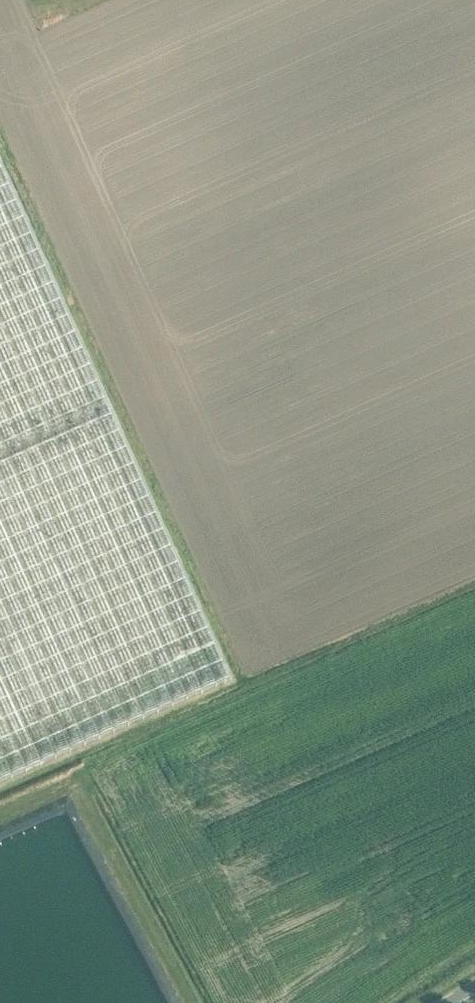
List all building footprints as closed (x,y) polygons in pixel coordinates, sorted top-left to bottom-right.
[(231,679),(0,163),(0,782),(231,679)]
